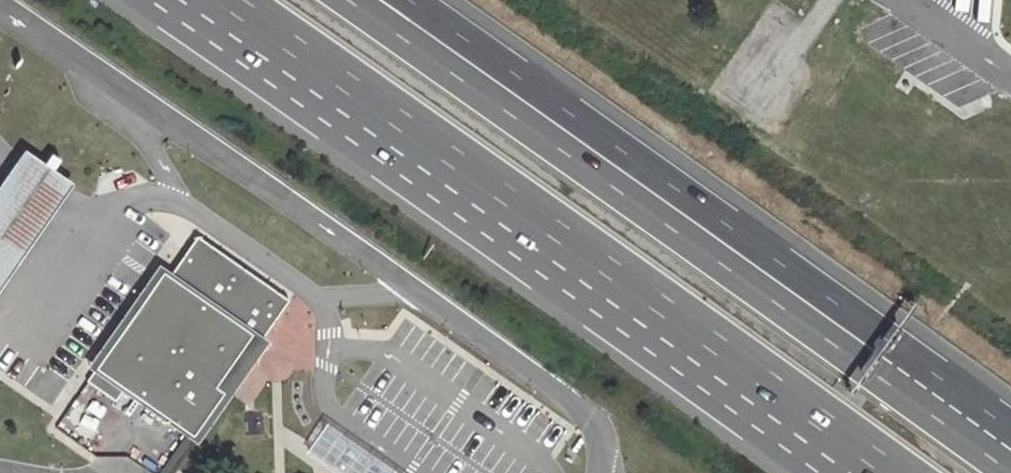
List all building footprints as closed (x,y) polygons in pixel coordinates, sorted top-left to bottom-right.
[(19,152),(0,179),(0,284),(68,185),(19,152)] [(287,298),(196,235),(195,237),(170,273),(156,263),(141,284),(90,358),(84,366),(93,372),(120,390),(126,394),(192,440),(195,442),(230,393),(266,340),(261,336),(287,298)] [(120,390),(93,372),(86,381),(113,399),(120,390)]
